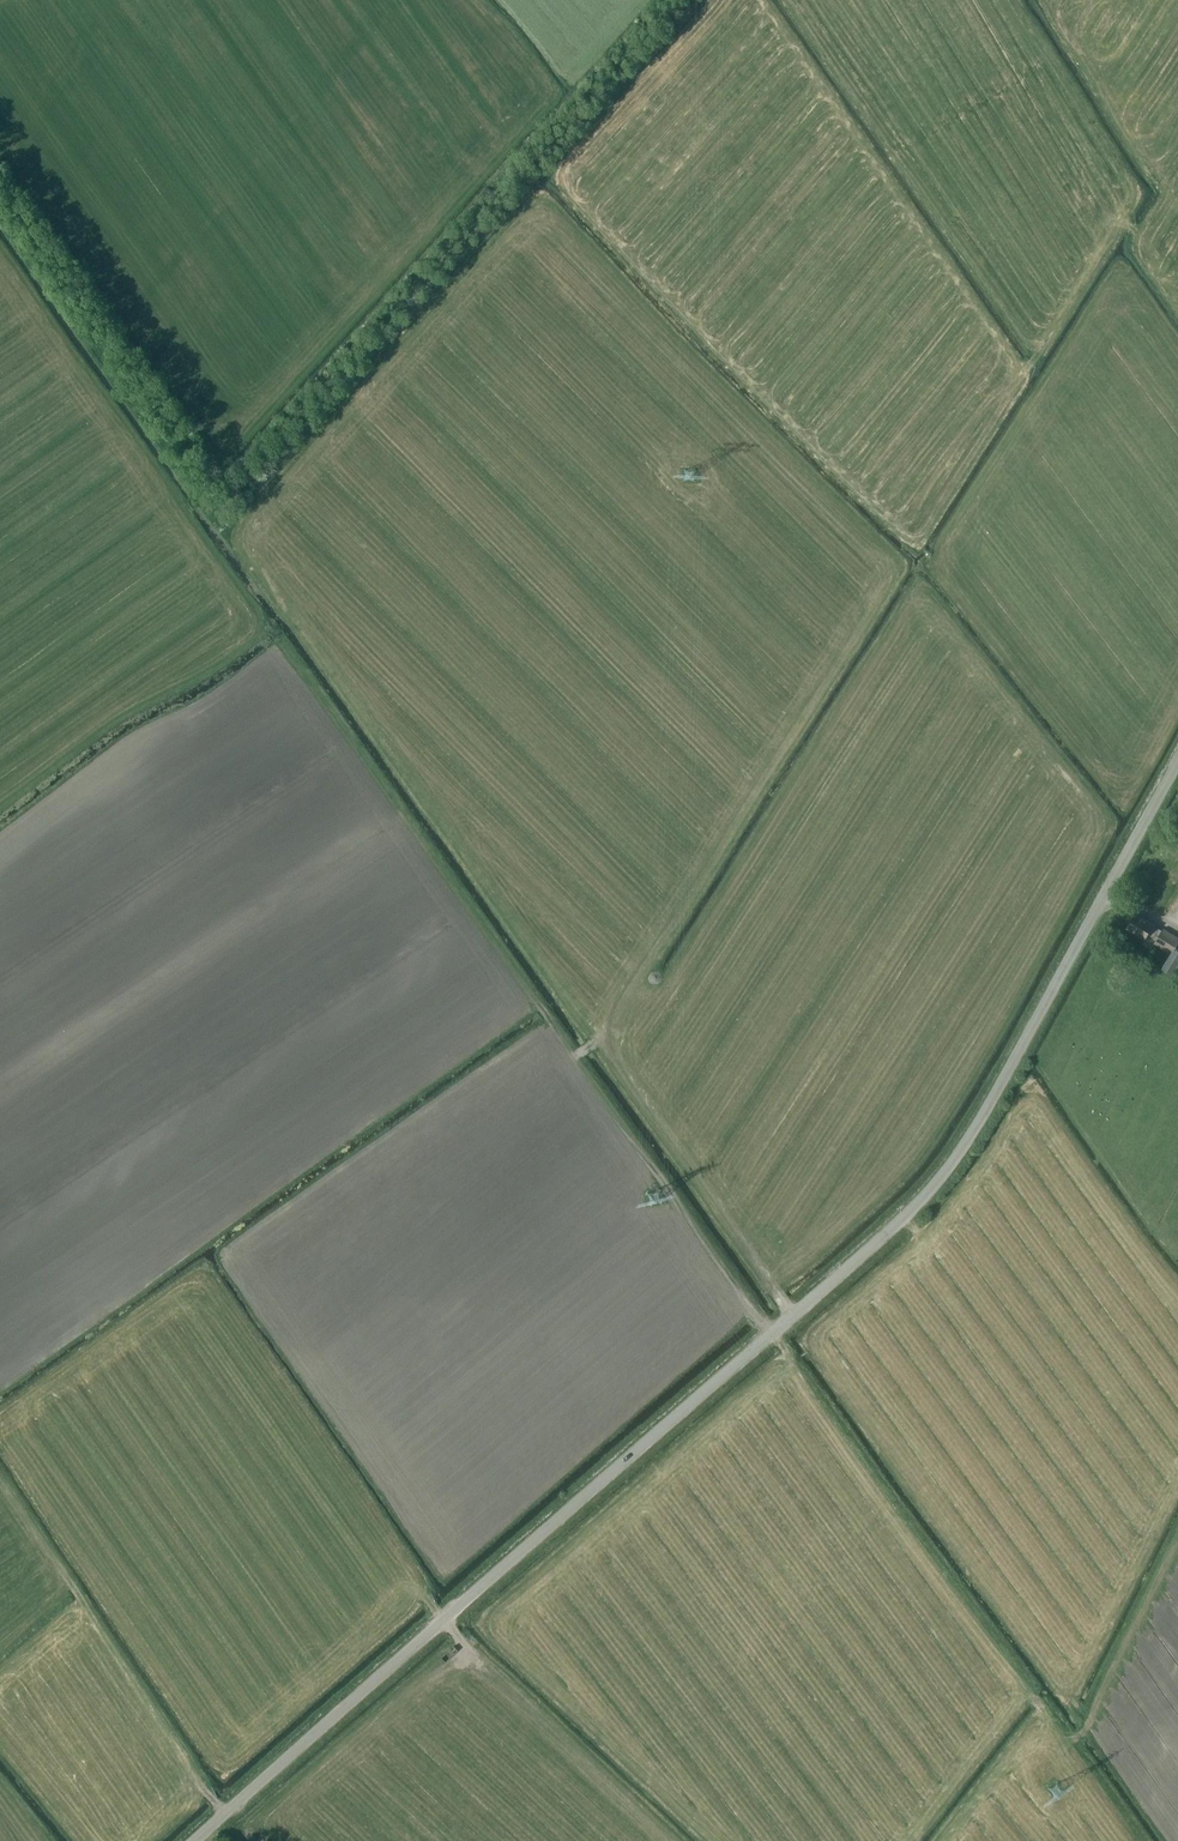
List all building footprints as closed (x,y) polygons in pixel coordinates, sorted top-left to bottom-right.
[(1175,948),(1177,943),(1177,938),(1162,929),(1161,931),(1135,916),(1127,928),(1136,933),(1135,934),(1145,940),(1148,935),(1156,939),(1153,944),(1172,955),(1163,970),(1177,978),(1177,950),(1175,948)]
